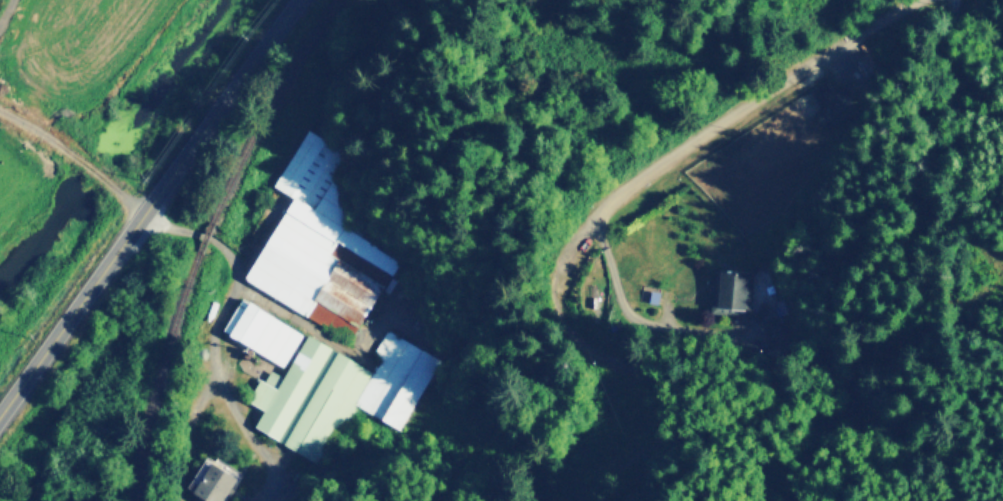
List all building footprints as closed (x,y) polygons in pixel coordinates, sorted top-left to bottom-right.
[(242,278),(318,323),(325,322),(324,311),(336,318),(337,315),(355,326),(368,304),(344,289),(343,286),(339,286),(325,278),(337,257),(328,253),(334,243),(334,248),(345,248),(346,248),(347,264),(382,284),(397,259),(337,224),(340,219),(339,203),(333,203),(331,186),(335,187),(331,143),(304,128),(271,185),(290,196),(242,278)] [(719,267),(714,305),(744,309),(749,271),(719,267)] [(301,332),(241,295),(221,328),(280,365),(301,332)] [(303,334),(282,376),(268,368),(262,379),(257,376),(245,401),(260,408),(251,427),(317,461),(347,402),(398,428),(435,355),(386,329),(367,366),(303,334)]
